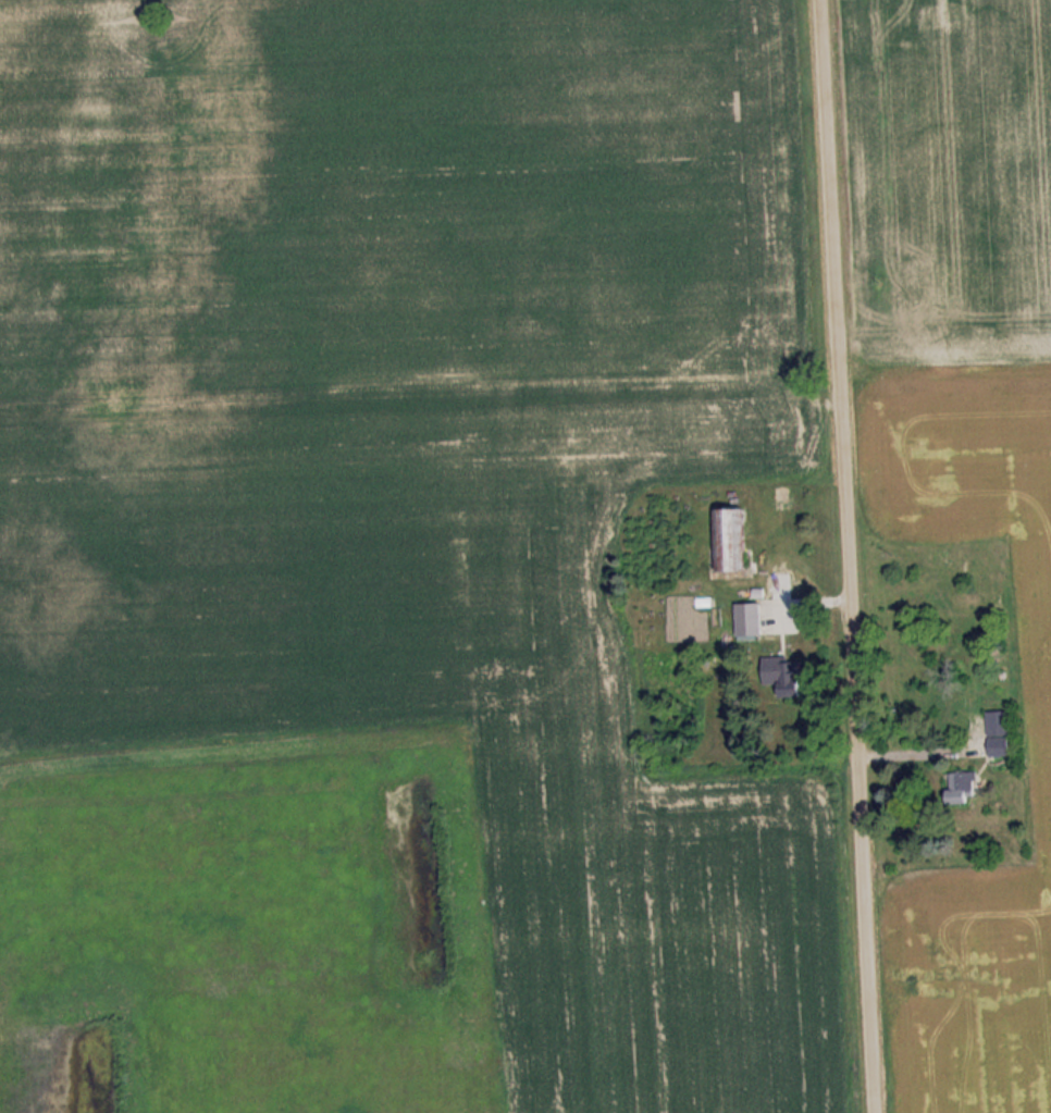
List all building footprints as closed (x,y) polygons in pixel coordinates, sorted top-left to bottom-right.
[(722,510),(723,573),(751,573),(750,509),(722,510)] [(765,604),(740,604),(740,641),(765,641),(765,604)] [(763,658),(763,686),(783,686),(782,697),(805,697),(806,659),(763,658)] [(1011,737),(1011,712),(990,712),(990,737),(1011,737)] [(955,773),(955,801),(979,801),(979,773),(955,773)]
